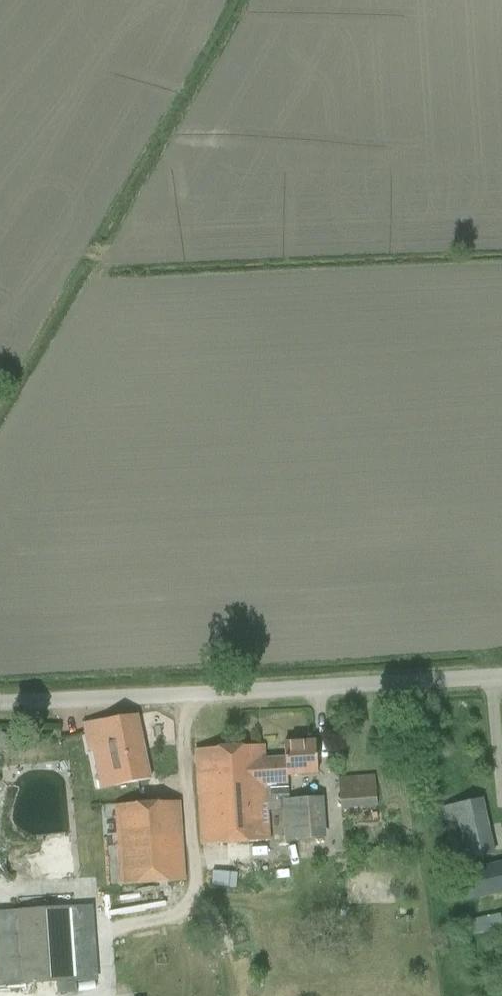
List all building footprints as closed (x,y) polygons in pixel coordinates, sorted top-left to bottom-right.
[(112,787),(149,779),(135,715),(83,723),(88,750),(104,747),(112,787)] [(195,749),(196,769),(201,845),(268,840),(265,803),(270,803),(270,797),(276,797),(276,798),(286,797),(285,774),(316,772),(314,742),(283,744),(284,757),(264,759),(263,745),(195,749)] [(337,779),(339,799),(340,810),(376,807),(374,776),(337,779)] [(321,797),(280,800),(283,839),(323,836),(321,797)] [(442,807),(446,827),(454,861),(492,853),(480,798),(442,807)] [(94,806),(95,826),(102,944),(147,941),(143,882),(183,880),(178,801),(94,806)] [(455,866),(461,893),(497,885),(501,884),(501,856),(455,866)] [(396,896),(401,890),(394,884),(389,890),(396,896)] [(21,985),(75,981),(70,907),(15,911),(21,985)]
